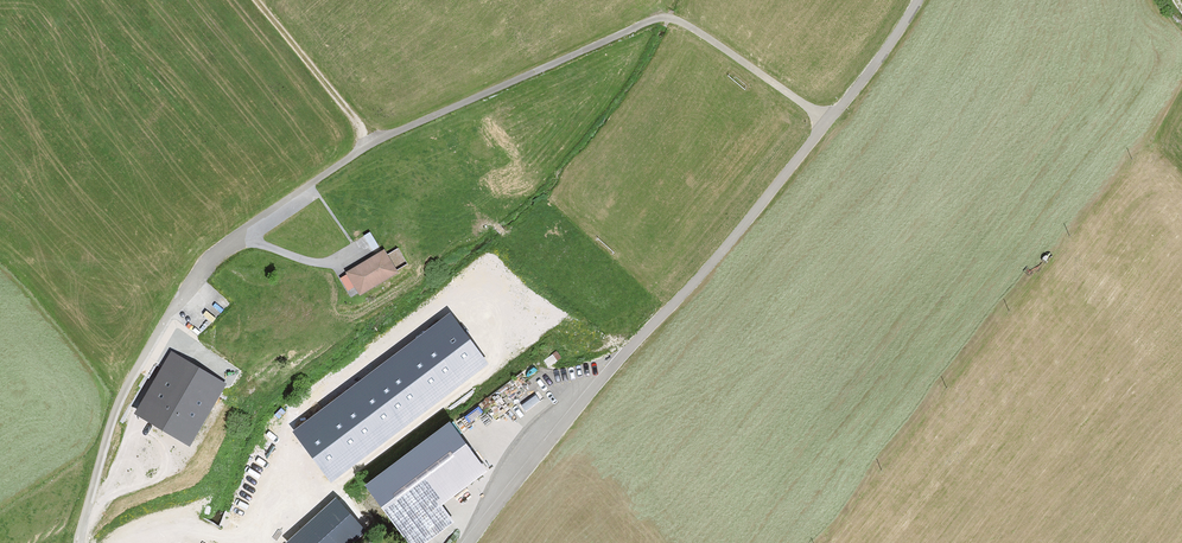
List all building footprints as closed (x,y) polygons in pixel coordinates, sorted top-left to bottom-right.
[(397,273),(384,252),(347,274),(360,295),(397,273)] [(449,310),(294,427),(329,477),(489,360),(449,310)] [(225,387),(170,351),(130,415),(185,450),(225,387)] [(444,417),(361,483),(408,542),(421,542),(452,520),(437,503),(486,469),(444,417)]
